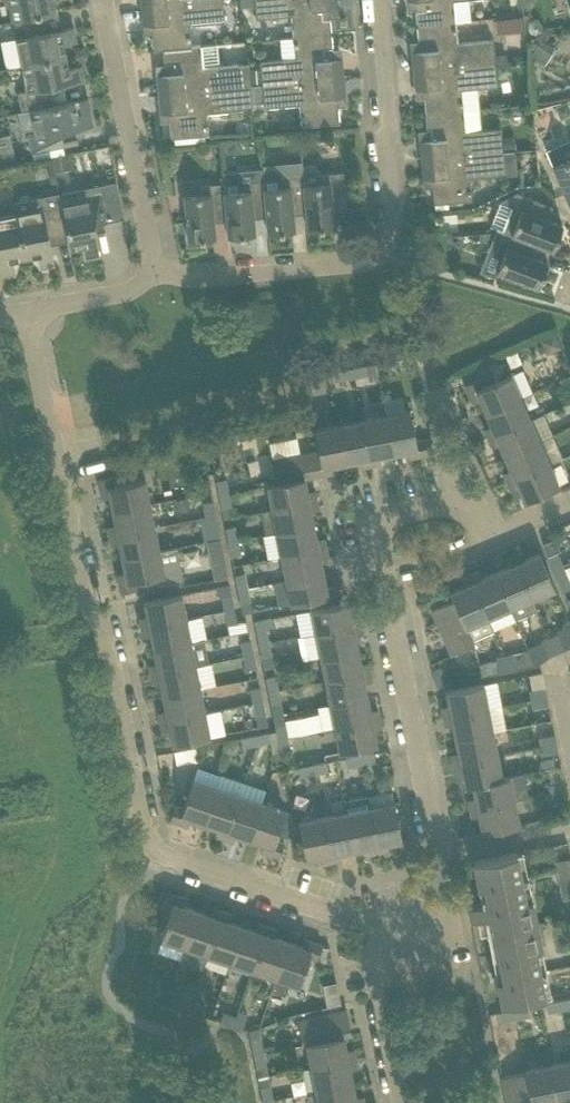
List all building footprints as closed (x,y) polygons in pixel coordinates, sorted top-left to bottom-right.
[(12,20),(13,20),(13,21),(43,15),(56,12),(53,0),(54,0),(8,0),(12,20)] [(222,0),(198,0),(140,5),(142,25),(151,24),(153,50),(162,50),(191,47),(189,25),(224,21),(222,0)] [(337,0),(254,0),(255,19),(291,15),(293,37),(331,34),(328,8),(337,7),(337,0)] [(467,0),(415,0),(417,25),(455,22),(469,20),(467,0)] [(43,15),(13,21),(22,65),(64,57),(62,45),(76,42),(73,27),(47,32),(43,15)] [(501,31),(525,29),(524,18),(500,20),(501,31)] [(457,42),(455,22),(417,25),(420,51),(411,52),(412,71),(494,63),(492,39),(457,42)] [(333,59),(331,34),(293,37),(295,58),(259,61),(259,69),(261,85),(344,77),(342,58),(333,59)] [(249,70),(249,63),(219,65),(217,44),(191,47),(162,50),(165,75),(156,75),(158,94),(251,86),(249,70)] [(27,90),(18,91),(22,111),(61,104),(57,86),(84,81),(80,65),(67,68),(64,57),(22,65),(27,90)] [(496,85),(494,63),(412,71),(414,89),(423,89),(425,115),(463,111),(461,89),(496,85)] [(259,69),(249,70),(251,86),(261,85),(259,69)] [(345,96),(344,77),(261,85),(263,102),(263,107),(298,103),(300,127),(339,123),(337,97),(345,96)] [(261,85),(251,86),(252,103),(263,102),(261,85)] [(208,135),(206,113),(253,109),(252,103),(251,86),(158,94),(159,113),(168,112),(171,139),(208,135)] [(22,111),(18,112),(21,131),(34,128),(35,132),(28,134),(32,152),(78,142),(75,129),(93,126),(87,98),(61,104),(22,111)] [(465,132),(463,111),(425,115),(428,140),(419,141),(421,159),(502,151),(500,128),(465,132)] [(563,150),(567,159),(552,166),(569,206),(569,147),(563,150)] [(471,201),(469,178),(517,174),(515,150),(502,151),(421,159),(422,179),(431,178),(434,204),(471,201)] [(66,155),(54,157),(56,171),(69,169),(66,155)] [(347,210),(344,172),(319,174),(319,171),(312,165),(302,166),(303,177),(304,186),(305,206),(307,229),(334,227),(332,204),(345,203),(346,210),(347,210)] [(304,186),(303,177),(281,179),(281,175),(274,169),(261,170),(262,180),(265,210),(267,233),(294,231),(292,208),(305,206),(304,186)] [(265,210),(262,180),(244,182),(244,178),(237,172),(224,173),(225,183),(225,193),(224,194),(226,214),(228,237),(255,234),(253,211),(265,210)] [(116,183),(58,194),(60,205),(67,235),(69,248),(81,246),(84,259),(100,256),(93,225),(124,219),(116,183)] [(225,193),(225,183),(199,186),(200,195),(184,196),(188,241),(215,238),(213,215),(226,214),(224,194),(225,193)] [(552,208),(553,207),(517,193),(500,202),(491,226),(503,231),(531,242),(553,251),(562,226),(541,217),(546,205),(552,208)] [(67,235),(60,205),(58,194),(30,199),(32,211),(15,214),(24,257),(36,255),(39,268),(54,265),(49,239),(67,235)] [(15,214),(0,217),(0,274),(0,276),(16,273),(13,259),(24,257),(15,214)] [(526,254),(531,242),(503,231),(494,253),(502,257),(496,272),(538,288),(548,263),(526,254)] [(368,375),(365,365),(351,367),(353,378),(368,375)] [(303,380),(319,377),(317,367),(301,370),(303,380)] [(353,378),(351,367),(337,370),(339,381),(353,378)] [(531,393),(521,370),(482,387),(479,379),(464,385),(472,402),(479,399),(485,413),(520,397),(531,393)] [(530,419),(520,397),(485,413),(491,426),(483,429),(487,438),(530,419)] [(416,440),(410,410),(385,415),(393,453),(407,450),(409,458),(427,454),(424,439),(416,440)] [(393,453),(385,415),(362,420),(371,465),(380,463),(379,456),(393,453)] [(539,441),(530,419),(487,438),(491,447),(499,444),(504,457),(539,441)] [(371,465),(362,420),(338,425),(345,462),(360,460),(361,467),(371,465)] [(345,462),(338,425),(313,430),(317,450),(322,475),(333,473),(331,465),(345,462)] [(322,475),(317,450),(300,453),(297,436),(269,441),(272,459),(269,459),(273,483),(274,483),(304,477),(305,479),(322,475)] [(549,463),(539,441),(504,457),(510,470),(503,473),(507,482),(549,463)] [(524,501),(559,486),(549,463),(507,482),(510,491),(518,488),(524,501)] [(149,503),(144,479),(115,485),(113,476),(98,479),(101,498),(109,496),(112,511),(149,503)] [(307,492),(305,479),(304,477),(274,483),(273,483),(265,485),(270,509),(317,500),(315,490),(307,492)] [(230,493),(227,478),(215,481),(218,495),(230,493)] [(233,507),(230,493),(218,495),(221,509),(233,507)] [(216,515),(213,500),(203,502),(205,517),(216,515)] [(319,510),(317,500),(270,509),(274,533),(314,525),(311,511),(319,510)] [(154,527),(149,503),(112,511),(115,525),(107,526),(109,536),(154,527)] [(216,515),(205,517),(200,518),(205,541),(207,541),(220,538),(216,515)] [(236,525),(225,528),(228,542),(239,540),(236,525)] [(316,539),(314,525),(274,533),(279,556),(326,547),(324,538),(316,539)] [(158,551),(154,527),(109,536),(111,545),(119,544),(121,558),(158,551)] [(224,556),(220,538),(207,541),(210,559),(224,556)] [(559,551),(555,539),(542,544),(547,556),(557,552),(559,551)] [(242,554),(239,540),(228,542),(231,556),(242,554)] [(176,547),(158,551),(121,558),(124,572),(117,574),(120,592),(136,589),(134,581),(155,577),(157,587),(183,582),(176,547)] [(328,557),(326,547),(279,556),(284,580),(323,572),(320,558),(328,557)] [(531,597),(554,587),(539,553),(525,559),(522,552),(513,556),(531,597)] [(563,565),(557,552),(547,556),(553,569),(563,565)] [(531,597),(513,556),(504,560),(507,567),(494,573),(509,607),(515,620),(537,610),(531,597)] [(563,565),(553,569),(563,590),(569,587),(569,582),(568,578),(563,565)] [(509,607),(494,573),(481,578),(478,571),(469,575),(487,616),(509,607)] [(326,587),(323,572),(284,580),(289,604),(336,595),(334,585),(326,587)] [(248,587),(245,573),(234,575),(237,589),(248,587)] [(487,616),(469,575),(460,579),(463,586),(449,592),(453,600),(464,626),(465,626),(471,641),(493,631),(487,616)] [(235,608),(230,584),(219,586),(224,610),(235,608)] [(251,602),(248,587),(237,589),(240,604),(251,602)] [(186,618),(181,594),(144,601),(147,616),(139,618),(141,627),(186,618)] [(464,626),(453,600),(431,609),(450,655),(473,645),(471,641),(465,626),(464,626)] [(351,616),(348,601),(310,609),(315,633),(361,624),(359,615),(351,616)] [(238,623),(235,608),(224,610),(227,625),(238,623)] [(191,642),(186,618),(141,627),(143,637),(150,635),(153,649),(191,642)] [(363,634),(361,624),(315,633),(320,657),(358,649),(355,635),(363,634)] [(256,630),(258,644),(268,642),(266,628),(256,630)] [(564,649),(557,635),(549,638),(555,653),(564,649)] [(555,653),(549,638),(541,642),(547,656),(555,653)] [(241,642),(244,657),(254,655),(251,640),(241,642)] [(195,665),(191,642),(153,649),(156,663),(148,665),(150,674),(195,665)] [(271,656),(268,642),(258,644),(261,658),(271,656)] [(361,663),(358,649),(320,657),(324,680),(370,671),(368,662),(361,663)] [(516,669),(513,654),(504,655),(507,671),(516,669)] [(257,669),(254,655),(244,657),(247,671),(257,669)] [(507,671),(504,655),(496,657),(499,673),(507,671)] [(200,689),(195,665),(150,674),(152,684),(160,682),(163,696),(200,689)] [(441,668),(432,670),(435,686),(444,684),(441,668)] [(372,681),(370,671),(324,680),(329,704),(367,696),(365,682),(372,681)] [(265,677),(268,692),(278,690),(275,675),(265,677)] [(488,708),(483,683),(445,691),(448,705),(441,707),(443,717),(488,708)] [(250,689),(253,703),(263,701),(260,687),(250,689)] [(547,696),(545,687),(529,690),(531,699),(547,696)] [(205,713),(200,689),(163,696),(165,710),(158,712),(160,722),(205,713)] [(281,704),(278,690),(268,692),(271,706),(281,704)] [(370,710),(367,696),(329,704),(334,728),(380,718),(378,709),(370,710)] [(548,705),(547,696),(531,699),(533,708),(548,705)] [(266,716),(263,701),(253,703),(256,718),(266,716)] [(493,731),(488,708),(443,717),(445,726),(452,725),(455,739),(493,731)] [(210,737),(205,713),(160,722),(161,731),(169,730),(172,744),(210,737)] [(382,728),(380,718),(334,728),(339,752),(377,744),(374,730),(382,728)] [(290,751),(284,723),(274,724),(280,753),(290,751)] [(497,755),(493,731),(455,739),(458,753),(450,754),(452,764),(497,755)] [(270,743),(268,732),(254,735),(256,745),(270,743)] [(556,743),(554,734),(539,737),(541,746),(556,743)] [(256,745),(254,735),(240,738),(242,748),(256,745)] [(558,752),(556,743),(541,746),(542,755),(558,752)] [(376,763),(373,752),(359,755),(361,765),(376,763)] [(361,765),(359,755),(345,758),(347,768),(361,765)] [(502,778),(497,755),(452,764),(454,773),(462,772),(465,786),(472,785),(472,784),(502,778)] [(330,772),(328,761),(314,764),(316,775),(330,772)] [(316,775),(314,764),(300,767),(302,777),(316,775)] [(528,797),(524,773),(502,778),(472,784),(472,785),(475,798),(467,800),(469,809),(514,800),(528,797)] [(204,824),(216,787),(193,779),(183,808),(174,805),(169,820),(187,826),(190,819),(204,824)] [(565,790),(564,782),(548,785),(550,793),(565,790)] [(224,839),(239,795),(216,787),(204,824),(217,828),(215,836),(224,839)] [(567,799),(565,790),(550,793),(551,802),(567,799)] [(392,792),(368,797),(370,807),(379,853),(388,851),(387,843),(401,840),(394,802),(392,792)] [(250,839),(262,803),(239,795),(224,839),(233,842),(236,834),(250,839)] [(379,853),(370,807),(368,797),(344,801),(346,812),(354,849),(368,847),(369,854),(379,853)] [(482,832),(519,825),(514,800),(469,809),(471,819),(479,817),(482,832)] [(284,842),(275,839),(285,811),(262,803),(250,839),(263,844),(261,851),(279,857),(284,842)] [(354,849),(346,812),(323,816),(332,862),(341,860),(340,852),(354,849)] [(332,862),(323,816),(298,821),(306,859),(320,856),(322,864),(332,862)] [(487,901),(467,905),(470,919),(479,917),(489,915),(493,932),(502,978),(496,979),(501,1003),(501,1004),(523,1000),(545,996),(551,994),(542,947),(532,898),(526,899),(516,852),(472,861),(473,862),(473,863),(478,887),(484,885),(487,901)] [(555,861),(557,870),(569,867),(569,858),(555,861)] [(557,870),(558,879),(569,876),(569,867),(557,870)] [(560,889),(562,898),(569,896),(569,887),(560,889)] [(184,946),(196,910),(183,906),(185,898),(167,892),(162,907),(170,910),(161,938),(184,946)] [(207,954),(222,911),(213,907),(210,915),(196,910),(184,946),(179,961),(182,962),(195,959),(204,962),(207,954)] [(230,962),(242,926),(229,921),(231,914),(222,911),(207,954),(230,962)] [(252,969),(267,926),(258,923),(256,930),(242,926),(230,962),(252,969)] [(275,977),(287,941),(274,937),(276,929),(267,926),(252,969),(275,977)] [(301,946),(287,941),(275,977),(271,990),(285,994),(289,982),(299,985),(308,957),(317,960),(322,945),(304,938),(301,946)] [(187,1010),(190,1000),(177,995),(173,1005),(187,1010)] [(561,1000),(563,1009),(569,1008),(569,998),(561,1000)] [(204,1005),(190,1000),(187,1010),(201,1014),(204,1005)] [(563,1009),(561,1000),(547,1003),(549,1012),(563,1009)] [(529,1016),(527,1006),(513,1009),(515,1019),(529,1016)] [(515,1019),(513,1009),(499,1012),(501,1022),(515,1019)] [(241,1029),(246,1014),(236,1010),(234,1015),(230,1025),(241,1029)] [(325,1014),(298,1020),(303,1044),(306,1044),(343,1036),(343,1037),(351,1035),(346,1010),(325,1014)] [(230,1025),(234,1015),(223,1011),(220,1021),(230,1025)] [(343,1036),(306,1044),(310,1067),(356,1058),(354,1048),(346,1050),(343,1037),(343,1036)] [(263,1052),(260,1038),(250,1040),(253,1054),(263,1052)] [(266,1067),(263,1052),(253,1054),(256,1069),(266,1067)] [(358,1068),(356,1058),(310,1067),(315,1090),(353,1083),(350,1069),(358,1068)] [(549,1065),(556,1102),(566,1102),(566,1101),(569,1100),(569,1060),(549,1065)] [(549,1065),(525,1069),(526,1072),(532,1102),(556,1102),(549,1065)] [(526,1072),(501,1077),(507,1102),(532,1102),(526,1072)] [(353,1083),(315,1090),(318,1102),(365,1102),(363,1096),(356,1097),(353,1083)] [(273,1099),(270,1085),(259,1087),(262,1101),(273,1099)]
